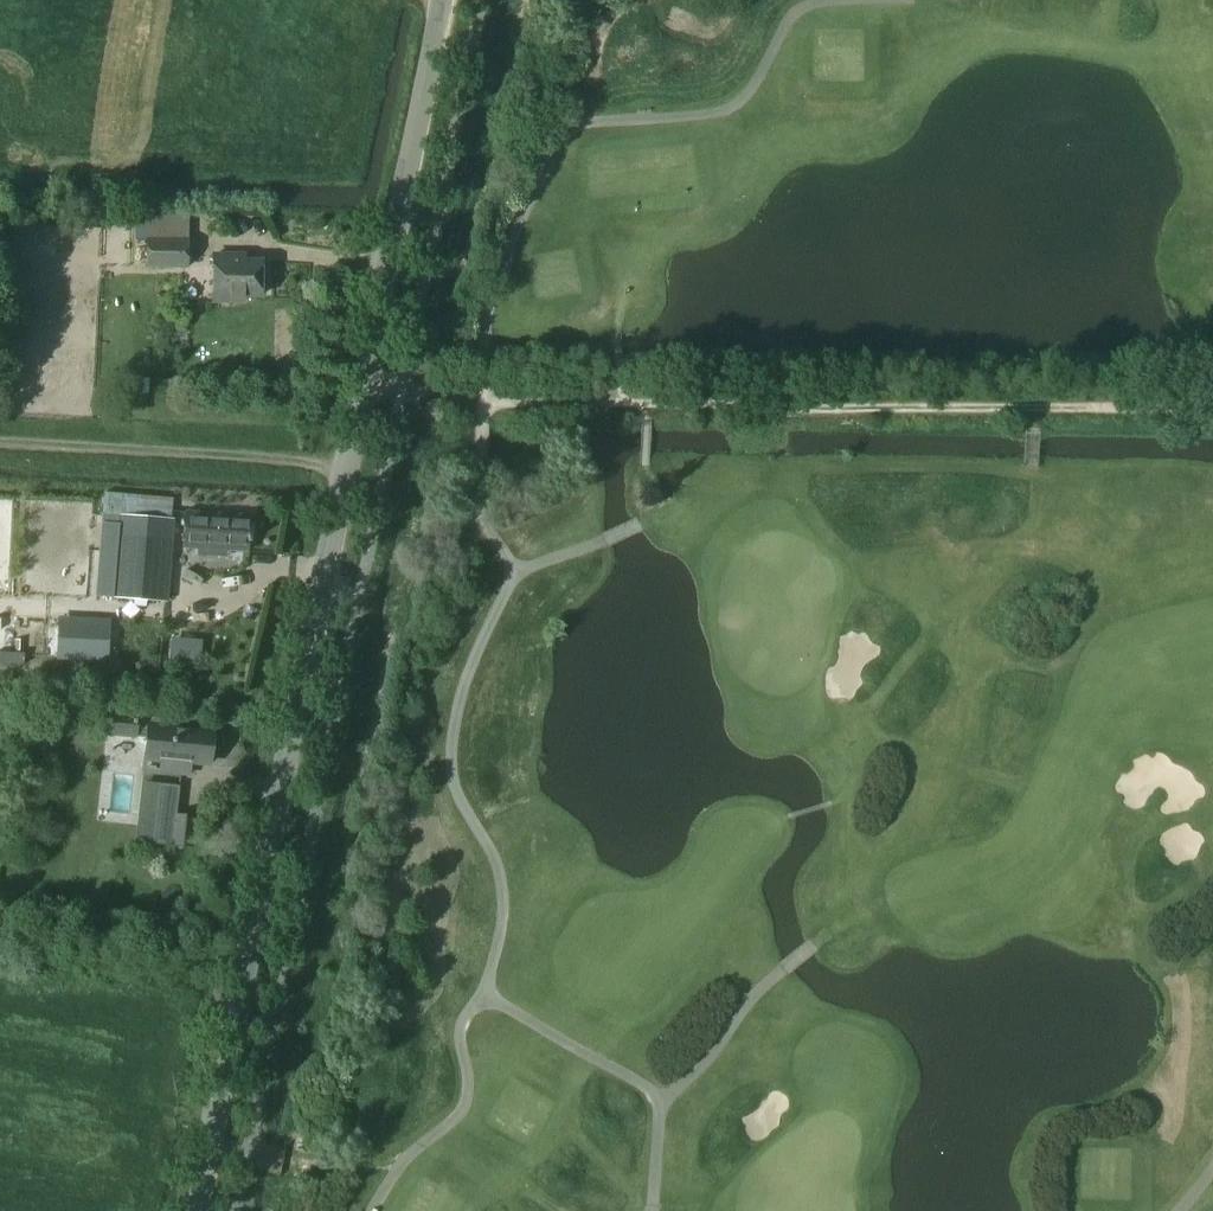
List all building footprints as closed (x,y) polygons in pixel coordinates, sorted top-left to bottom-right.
[(106,213),(105,229),(130,230),(130,213),(106,213)] [(189,219),(146,220),(146,268),(189,268),(189,219)] [(239,257),(214,257),(214,302),(244,302),(244,297),(262,297),(262,288),(269,284),(269,274),(262,269),(262,263),(239,263),(239,257)] [(116,596),(166,600),(174,499),(105,493),(103,515),(123,516),(116,596)] [(217,557),(217,550),(249,552),(251,517),(187,512),(185,548),(198,549),(197,556),(217,557)] [(213,734),(159,727),(160,718),(140,716),(140,714),(108,711),(105,737),(137,740),(137,737),(149,738),(145,770),(189,775),(190,762),(210,765),(213,734)] [(168,845),(204,850),(209,818),(172,813),(168,845)]
